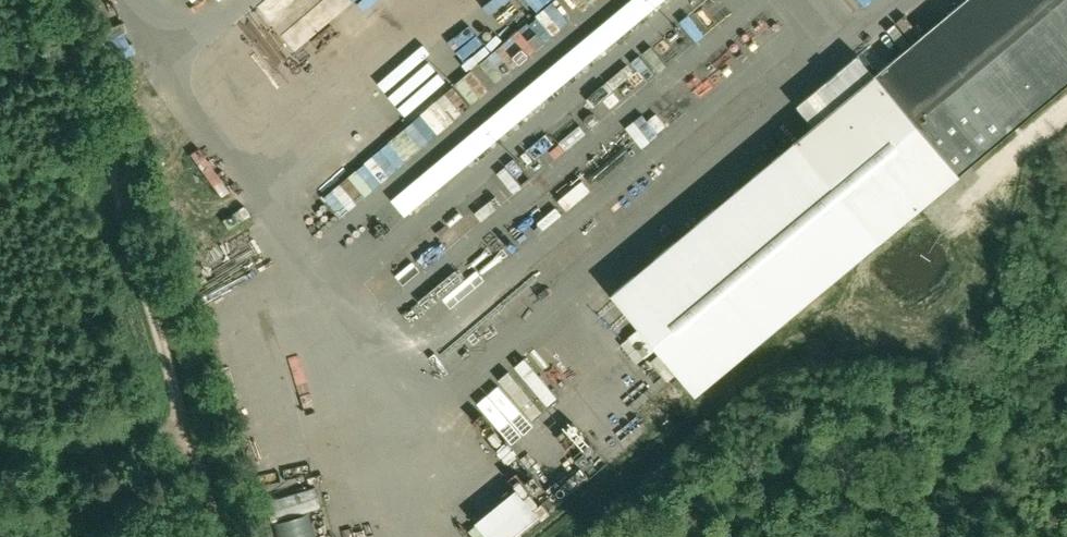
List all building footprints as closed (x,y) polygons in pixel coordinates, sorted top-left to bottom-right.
[(691,392),(1066,82),(1066,0),(956,0),(873,68),(855,46),(792,98),(793,109),(799,116),(806,117),(603,285),(691,392)] [(244,34),(261,19),(247,3),(230,18),(244,34)] [(508,34),(458,81),(475,99),(525,52),(508,34)] [(588,97),(606,116),(646,78),(628,59),(588,97)] [(412,149),(465,104),(450,86),(429,104),(437,113),(430,119),(423,110),(405,125),(417,140),(410,146),(412,149)] [(529,513),(504,486),(450,536),(504,536),(529,513)] [(270,536),(324,536),(310,492),(261,507),(270,536)]
